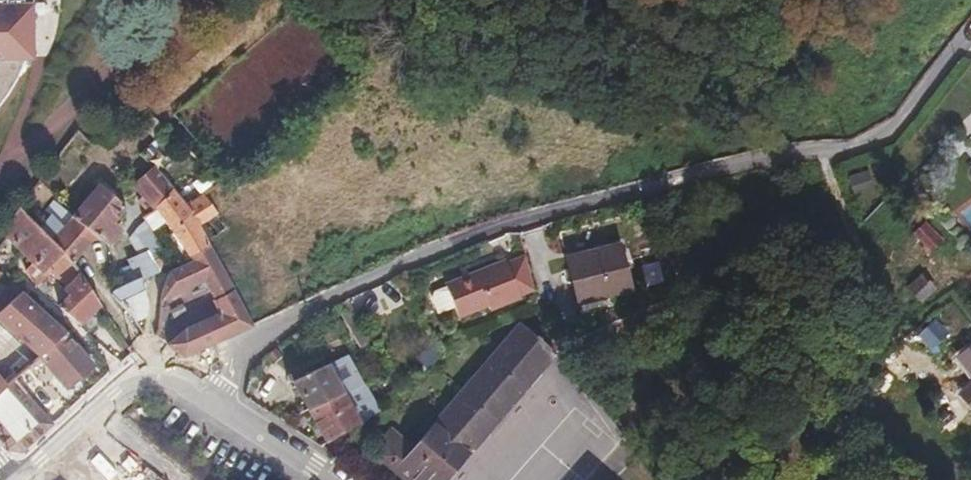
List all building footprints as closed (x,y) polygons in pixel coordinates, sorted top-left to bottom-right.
[(1,107),(13,88),(24,67),(27,57),(32,57),(31,0),(0,0),(0,108),(1,107)] [(156,209),(176,192),(155,166),(133,185),(155,210),(156,209)] [(890,173),(858,207),(866,215),(899,181),(890,173)] [(96,186),(73,213),(72,215),(98,237),(108,244),(121,229),(112,223),(123,209),(96,186)] [(156,209),(174,233),(196,217),(187,206),(176,192),(156,209)] [(191,257),(212,246),(209,240),(201,225),(218,213),(210,202),(204,194),(187,206),(196,217),(174,233),(191,257)] [(38,229),(19,208),(1,232),(6,237),(24,255),(45,235),(38,229)] [(201,225),(209,240),(229,228),(218,213),(201,225)] [(73,264),(98,237),(72,215),(62,227),(50,215),(38,229),(45,235),(64,255),(67,258),(73,264)] [(943,240),(926,222),(915,232),(926,244),(922,248),(928,254),(943,240)] [(64,255),(45,235),(24,255),(45,275),(49,270),(57,261),(64,255)] [(569,257),(580,302),(630,289),(619,244),(569,257)] [(185,357),(254,324),(212,246),(194,260),(174,269),(171,271),(163,301),(205,282),(221,314),(188,327),(168,344),(185,357)] [(504,256),(446,283),(447,286),(456,305),(460,315),(492,300),(494,305),(521,292),(520,290),(533,284),(523,250),(505,258),(504,256)] [(139,281),(143,280),(160,272),(154,261),(150,251),(129,261),(131,266),(138,280),(139,281)] [(61,265),(67,258),(64,255),(57,261),(61,265)] [(73,264),(67,258),(61,265),(64,267),(56,276),(69,289),(81,276),(73,264)] [(64,267),(61,265),(57,261),(49,270),(53,273),(56,276),(64,267)] [(120,271),(124,287),(138,280),(131,266),(120,271)] [(49,270),(45,275),(48,278),(53,273),(49,270)] [(921,302),(936,288),(921,273),(907,287),(921,302)] [(60,307),(81,326),(102,306),(86,283),(81,276),(69,289),(66,291),(71,296),(60,307)] [(137,320),(145,331),(148,313),(149,300),(143,280),(139,281),(138,280),(124,287),(113,293),(137,320)] [(13,283),(0,295),(0,312),(21,292),(15,286),(13,283)] [(456,305),(447,286),(431,293),(440,312),(456,305)] [(5,343),(29,365),(33,362),(39,355),(65,331),(21,292),(0,312),(0,349),(5,343)] [(365,346),(373,342),(360,319),(352,324),(365,346)] [(949,333),(935,319),(919,336),(933,349),(949,333)] [(552,353),(522,326),(415,449),(393,431),(373,454),(403,479),(442,479),(552,353)] [(93,363),(65,331),(39,355),(68,386),(93,363)] [(427,367),(441,354),(432,344),(418,356),(427,367)] [(960,356),(970,370),(970,347),(960,356)] [(14,379),(27,393),(45,376),(33,362),(29,365),(14,379)] [(294,380),(309,408),(342,393),(327,364),(294,380)] [(53,423),(27,393),(14,379),(7,386),(0,392),(0,438),(9,449),(21,452),(53,423)] [(327,442),(380,409),(366,382),(342,393),(309,408),(327,442)]
